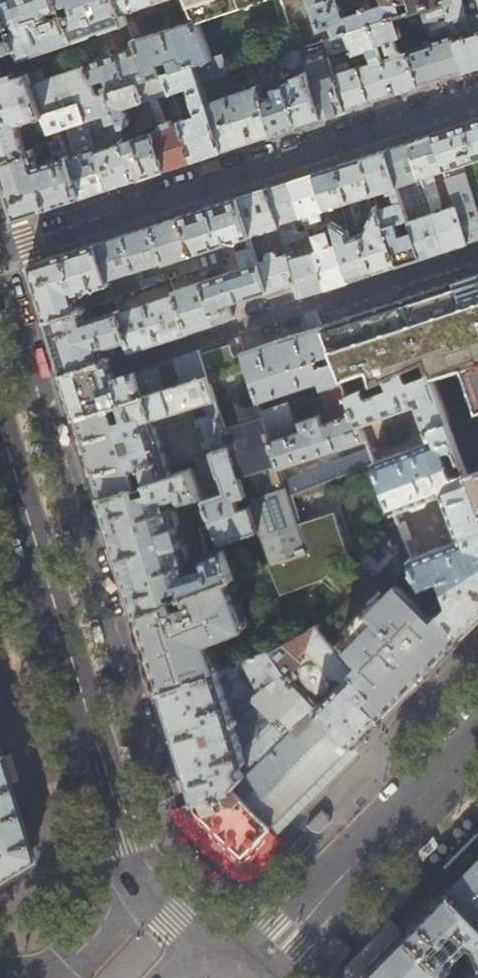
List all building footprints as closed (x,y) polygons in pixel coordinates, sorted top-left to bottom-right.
[(9,26),(9,27),(13,37),(18,48),(22,57),(76,40),(61,0),(0,0),(0,3),(9,26)] [(76,40),(91,35),(91,36),(105,31),(105,30),(128,22),(124,12),(119,0),(61,0),(76,40)] [(129,10),(161,0),(119,0),(124,12),(128,22),(138,47),(150,77),(166,72),(194,63),(213,58),(197,20),(196,16),(192,6),(185,8),(190,22),(142,38),(129,10)] [(190,1),(192,6),(196,16),(244,0),(190,0),(190,1)] [(296,50),(300,48),(313,44),(324,40),(325,40),(312,0),(280,0),(296,50)] [(341,0),(312,0),(325,40),(373,25),(397,17),(405,14),(401,3),(410,0),(385,0),(386,4),(346,17),(341,0)] [(415,11),(423,8),(438,3),(437,0),(411,0),(415,11)] [(447,1),(445,2),(458,40),(477,34),(477,0),(450,0),(447,1)] [(445,2),(438,3),(423,8),(432,37),(437,36),(438,41),(417,48),(414,38),(404,41),(408,51),(409,50),(419,87),(431,83),(454,75),(466,71),(458,40),(445,2)] [(0,3),(0,36),(5,34),(3,29),(9,27),(9,26),(0,3)] [(403,36),(397,17),(373,25),(379,44),(388,41),(391,52),(393,51),(392,56),(384,58),(395,94),(406,91),(419,87),(409,50),(408,51),(405,52),(400,50),(400,49),(397,38),(403,36)] [(379,44),(373,25),(325,40),(324,40),(329,55),(353,48),(356,54),(371,50),(374,61),(352,68),(350,64),(344,66),(340,58),(331,60),(334,69),(347,110),(358,107),(382,98),(395,94),(384,58),(379,44)] [(458,40),(466,71),(477,67),(477,34),(458,40)] [(18,48),(13,37),(0,41),(0,55),(18,48)] [(321,68),(313,44),(300,48),(324,118),(333,115),(347,110),(334,69),(320,74),(318,69),(321,68)] [(252,63),(277,56),(293,51),(291,46),(243,61),(244,66),(252,63)] [(83,59),(86,65),(97,94),(109,91),(141,81),(150,77),(138,47),(130,50),(93,62),(92,57),(83,59)] [(56,140),(52,131),(44,112),(32,83),(22,57),(18,48),(0,55),(0,161),(37,147),(48,143),(56,140)] [(324,118),(300,48),(296,50),(293,51),(277,56),(281,68),(288,66),(290,67),(291,69),(298,67),(300,75),(296,77),(296,80),(286,83),(286,85),(300,125),(312,121),(324,118)] [(222,55),(213,58),(194,63),(201,82),(228,73),(222,55)] [(281,68),(277,56),(252,63),(276,133),(288,129),(300,125),(286,85),(273,89),(271,85),(273,84),(270,72),(281,68)] [(201,82),(194,63),(166,72),(172,91),(173,92),(190,87),(192,98),(197,110),(199,115),(182,121),(195,160),(211,155),(224,150),(207,102),(201,82)] [(252,63),(244,66),(251,87),(207,102),(224,150),(235,147),(263,138),(276,133),(252,63)] [(86,65),(32,83),(44,112),(80,100),(97,94),(86,65)] [(161,128),(125,140),(138,178),(151,174),(167,169),(178,165),(195,160),(182,121),(180,115),(175,100),(173,92),(172,91),(166,72),(150,77),(141,81),(109,91),(122,128),(128,126),(131,124),(131,121),(127,107),(166,94),(168,100),(167,101),(173,119),(162,123),(160,126),(161,128)] [(138,178),(125,140),(122,128),(109,91),(97,94),(80,100),(86,119),(90,130),(108,124),(115,144),(107,146),(106,143),(102,144),(103,148),(96,150),(110,188),(120,184),(138,178)] [(181,98),(175,100),(180,115),(185,113),(181,98)] [(90,130),(86,119),(80,100),(44,112),(52,131),(53,130),(57,129),(67,126),(73,144),(92,138),(90,130)] [(433,133),(446,169),(455,197),(457,204),(469,241),(477,238),(477,119),(470,121),(447,129),(433,133)] [(57,129),(53,130),(57,139),(62,137),(60,132),(58,133),(57,129)] [(418,138),(410,141),(421,177),(433,212),(445,249),(456,245),(469,241),(457,204),(443,209),(442,201),(433,173),(446,169),(433,133),(418,138)] [(68,159),(81,197),(96,192),(110,188),(96,150),(92,138),(73,144),(76,156),(72,158),(68,159)] [(61,139),(56,140),(48,143),(51,153),(50,154),(51,160),(37,165),(33,152),(38,150),(37,147),(0,161),(0,170),(6,189),(15,218),(81,197),(68,159),(61,139)] [(396,146),(386,149),(404,206),(415,203),(408,182),(421,177),(410,141),(396,146)] [(374,192),(383,190),(384,191),(387,190),(388,193),(390,193),(394,204),(380,209),(385,225),(408,218),(404,206),(386,149),(376,152),(362,156),(374,192)] [(378,204),(374,212),(368,195),(374,192),(362,156),(350,160),(339,164),(350,200),(360,232),(373,272),(384,268),(397,264),(384,225),(385,225),(380,209),(378,204)] [(327,168),(315,172),(326,208),(338,243),(350,279),(373,272),(360,232),(350,235),(348,228),(338,223),(345,220),(339,204),(350,200),(339,164),(327,168)] [(303,176),(291,180),(303,216),(307,228),(324,223),(320,210),(326,208),(315,172),(303,176)] [(275,185),(265,188),(280,225),(297,280),(302,294),(313,291),(326,287),(314,250),(295,256),(290,242),(301,238),(294,219),(303,216),(291,180),(275,185)] [(297,280),(280,225),(265,188),(250,193),(238,197),(252,240),(258,238),(257,233),(271,229),(274,238),(272,244),(266,246),(268,253),(267,256),(268,259),(259,261),(268,290),(281,285),(297,280)] [(212,205),(181,215),(199,269),(201,274),(203,280),(217,322),(233,316),(229,303),(241,299),(268,290),(259,261),(252,240),(238,197),(212,205)] [(433,212),(409,219),(421,257),(432,253),(445,249),(433,212)] [(143,228),(125,234),(135,270),(141,288),(148,286),(156,283),(154,276),(145,278),(141,268),(164,260),(166,263),(175,260),(181,275),(199,269),(181,215),(169,219),(143,228)] [(409,260),(421,257),(409,219),(408,218),(385,225),(384,225),(397,264),(409,260)] [(319,249),(314,250),(326,287),(335,284),(350,279),(338,243),(331,245),(327,231),(315,235),(319,249)] [(113,238),(97,243),(112,291),(133,285),(129,272),(135,270),(125,234),(113,238)] [(112,291),(97,243),(29,265),(37,290),(46,320),(90,306),(114,298),(114,297),(112,291)] [(413,296),(321,326),(332,353),(335,361),(348,394),(405,368),(426,360),(431,372),(437,386),(452,427),(471,477),(477,474),(477,275),(413,296)] [(174,289),(176,293),(189,331),(201,327),(217,322),(203,280),(174,289)] [(176,293),(119,312),(131,350),(155,342),(189,331),(176,293)] [(120,295),(114,297),(114,298),(118,308),(124,306),(120,295)] [(93,317),(90,306),(46,320),(53,342),(63,373),(110,357),(131,350),(119,312),(118,310),(93,317)] [(259,400),(320,380),(331,414),(333,419),(323,423),(320,414),(302,420),(304,428),(298,430),(288,401),(262,409),(264,414),(279,462),(281,466),(366,439),(360,424),(348,394),(335,361),(317,366),(315,359),(332,353),(321,326),(315,312),(307,314),(312,329),(282,339),(243,351),(247,363),(259,400)] [(247,363),(243,351),(238,336),(223,341),(232,368),(247,363)] [(136,370),(143,395),(123,401),(117,403),(112,405),(109,406),(76,416),(88,454),(101,496),(138,484),(134,469),(145,466),(149,481),(173,474),(155,418),(202,403),(205,411),(195,415),(207,453),(213,451),(220,473),(222,473),(227,490),(204,498),(207,504),(223,542),(258,530),(250,505),(239,508),(236,499),(247,495),(240,475),(225,426),(208,374),(200,349),(162,361),(136,370)] [(113,369),(110,357),(63,373),(66,383),(73,405),(76,416),(109,406),(105,392),(113,390),(117,403),(123,401),(143,395),(136,370),(116,376),(113,369)] [(444,494),(460,539),(412,557),(418,573),(462,635),(477,618),(477,494),(471,477),(452,427),(437,386),(431,372),(410,380),(405,368),(348,394),(360,424),(416,405),(430,441),(375,462),(394,511),(444,494)] [(264,414),(225,426),(240,475),(279,462),(264,414)] [(286,480),(288,487),(290,493),(374,460),(369,448),(342,459),(346,470),(334,475),(329,463),(286,480)] [(191,469),(173,474),(149,481),(152,490),(141,493),(138,484),(101,496),(116,545),(136,612),(137,614),(174,599),(171,590),(181,586),(185,595),(236,575),(223,542),(207,504),(194,508),(209,552),(206,554),(204,557),(204,560),(204,563),(189,568),(187,563),(189,562),(172,505),(170,506),(169,500),(178,497),(180,499),(182,501),(185,502),(186,501),(203,496),(191,469)] [(299,522),(290,493),(288,487),(248,499),(250,505),(258,530),(269,563),(307,549),(299,522)] [(307,549),(343,535),(334,510),(299,522),(307,549)] [(307,549),(269,563),(236,575),(185,595),(174,599),(137,614),(148,649),(161,691),(218,670),(209,641),(244,630),(236,605),(261,597),(262,600),(323,580),(340,598),(346,592),(350,597),(320,628),(373,692),(366,700),(382,716),(462,635),(418,573),(412,557),(407,547),(375,579),(349,554),(343,535),(307,549)] [(317,625),(267,652),(284,674),(354,744),(367,731),(373,725),(375,722),(382,716),(366,700),(373,692),(320,628),(317,625)] [(284,674),(267,652),(244,661),(259,692),(255,695),(254,701),(260,707),(233,719),(225,693),(230,691),(228,686),(223,687),(220,678),(230,675),(227,667),(218,670),(161,691),(161,692),(169,719),(172,728),(195,802),(233,789),(272,827),(338,760),(354,744),(284,674)] [(136,765),(136,764),(131,747),(130,746),(129,745),(127,745),(122,745),(122,746),(122,747),(123,750),(125,756),(126,762),(127,764),(128,766),(130,766),(134,766),(135,766),(136,766),(136,765)] [(27,867),(9,810),(2,786),(0,781),(0,883),(27,867)] [(261,838),(271,827),(272,827),(233,789),(195,802),(195,804),(197,809),(218,830),(238,850),(244,855),(251,848),(261,838)] [(324,806),(306,822),(310,826),(313,829),(317,830),(321,831),(326,826),(332,821),(331,817),(330,813),(324,806)] [(424,859),(425,858),(428,854),(433,850),(436,847),(437,845),(437,843),(436,841),(434,836),(433,835),(432,835),(431,837),(430,838),(427,842),(422,846),(419,848),(418,850),(418,852),(419,853),(422,859),(423,860),(424,860),(424,859)] [(477,861),(477,855),(469,847),(446,871),(458,882),(470,869),(477,861)] [(470,869),(458,882),(449,890),(477,920),(477,861),(470,869)] [(449,890),(428,911),(407,933),(445,971),(455,961),(469,974),(477,969),(477,960),(469,965),(462,954),(472,944),(474,947),(477,955),(477,920),(449,890)] [(387,953),(406,934),(392,921),(362,952),(375,965),(387,953)] [(407,933),(406,934),(387,953),(375,965),(365,975),(368,977),(439,977),(444,972),(445,971),(407,933)] [(335,961),(352,945),(345,938),(341,937),(337,936),(332,942),(326,947),(327,951),(328,955),(332,958),(335,961)]
